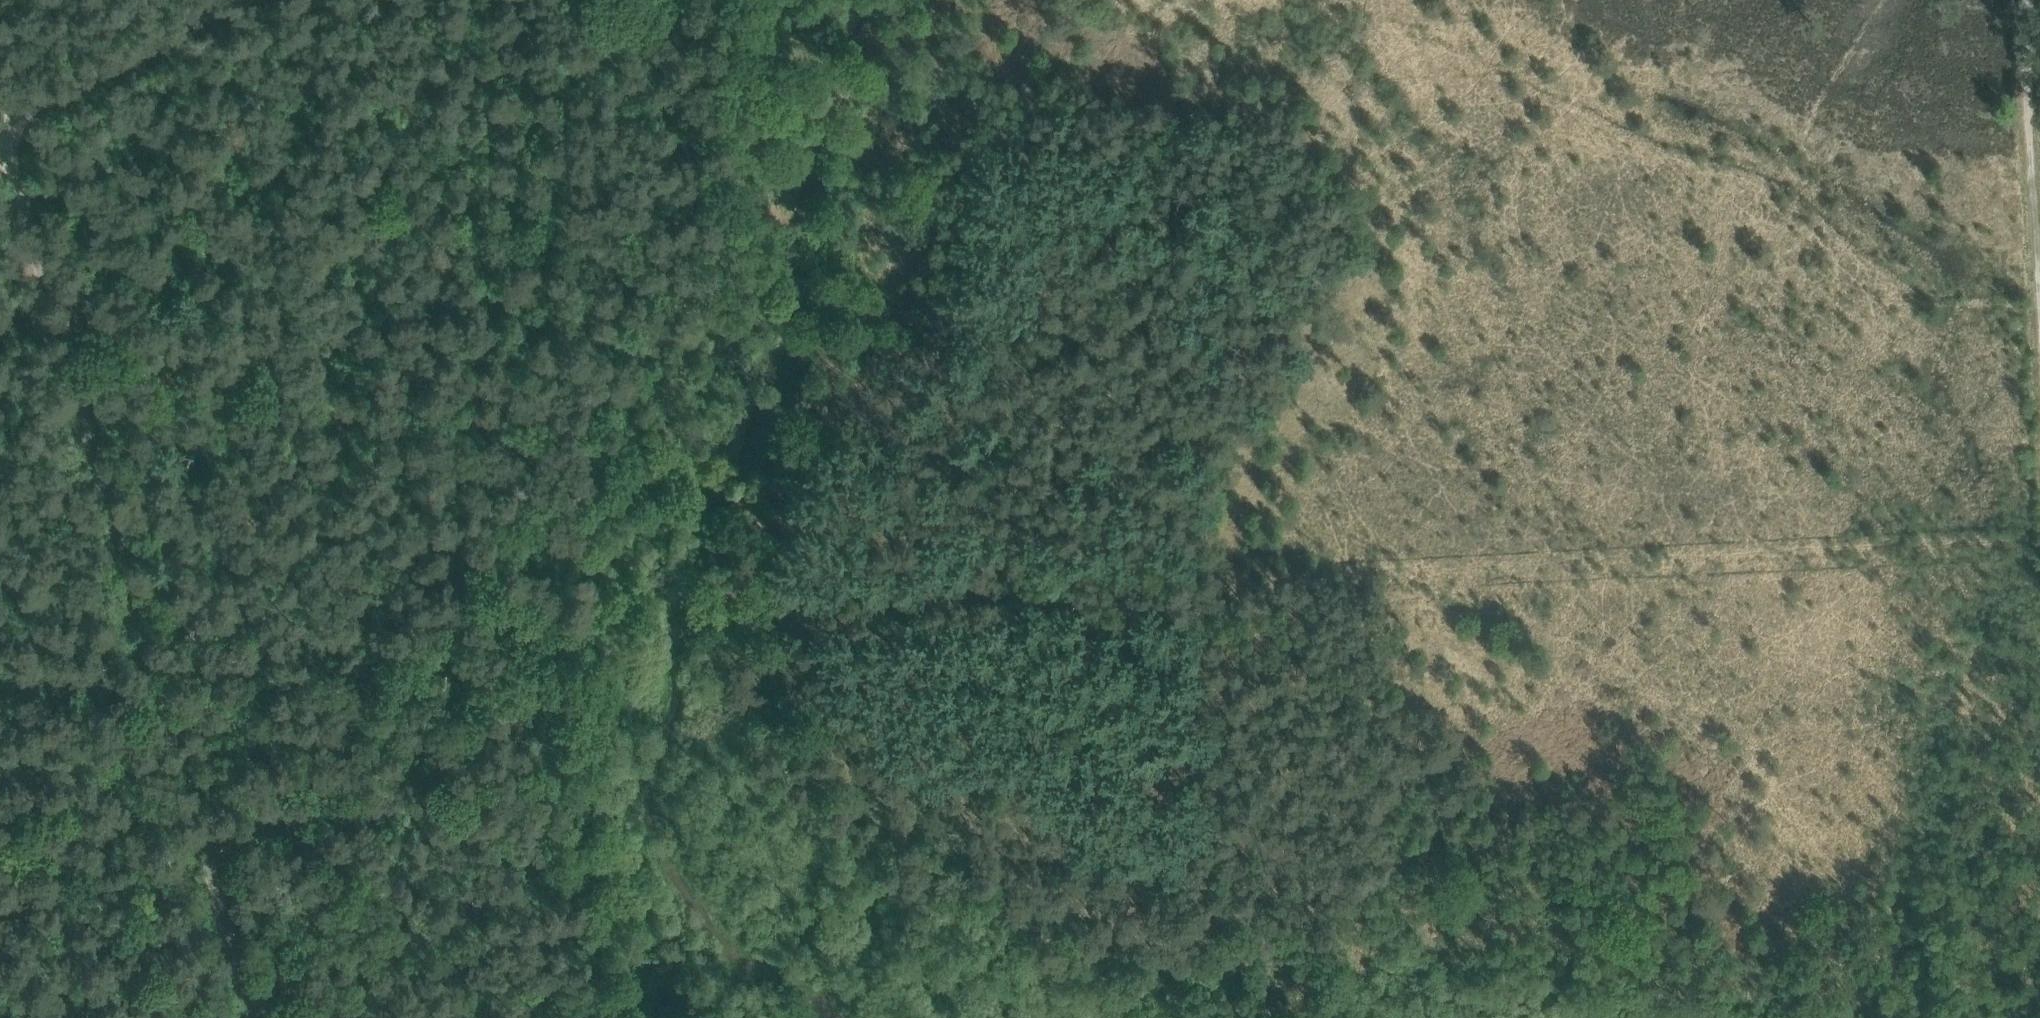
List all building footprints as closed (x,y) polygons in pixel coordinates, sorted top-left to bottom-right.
[(206,708),(203,699),(193,701),(196,710),(206,708)]
